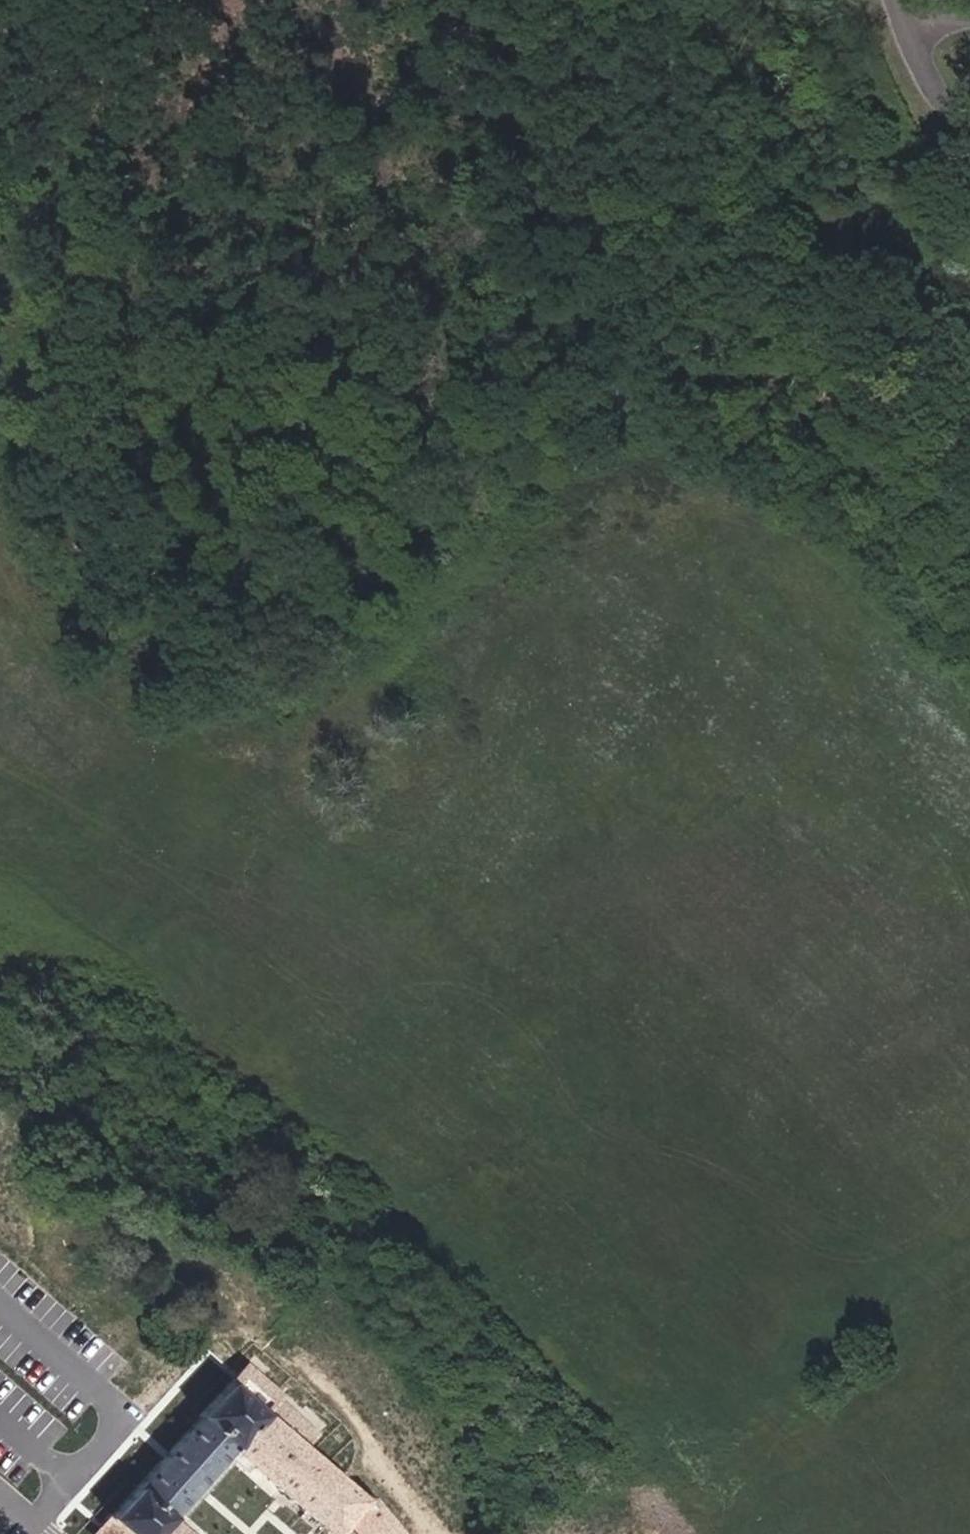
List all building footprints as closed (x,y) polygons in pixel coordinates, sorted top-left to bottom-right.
[(167,1517),(228,1447),(264,1479),(327,1533),(340,1517),(354,1533),(398,1533),(366,1495),(360,1499),(356,1498),(354,1497),(355,1494),(300,1446),(312,1433),(273,1396),(240,1367),(227,1384),(224,1382),(194,1415),(196,1417),(135,1488),(134,1487),(107,1517),(126,1533),(187,1533),(167,1517)] [(228,1461),(257,1487),(264,1479),(228,1447),(167,1517),(187,1533),(188,1533),(194,1528),(181,1516),(228,1461)]
